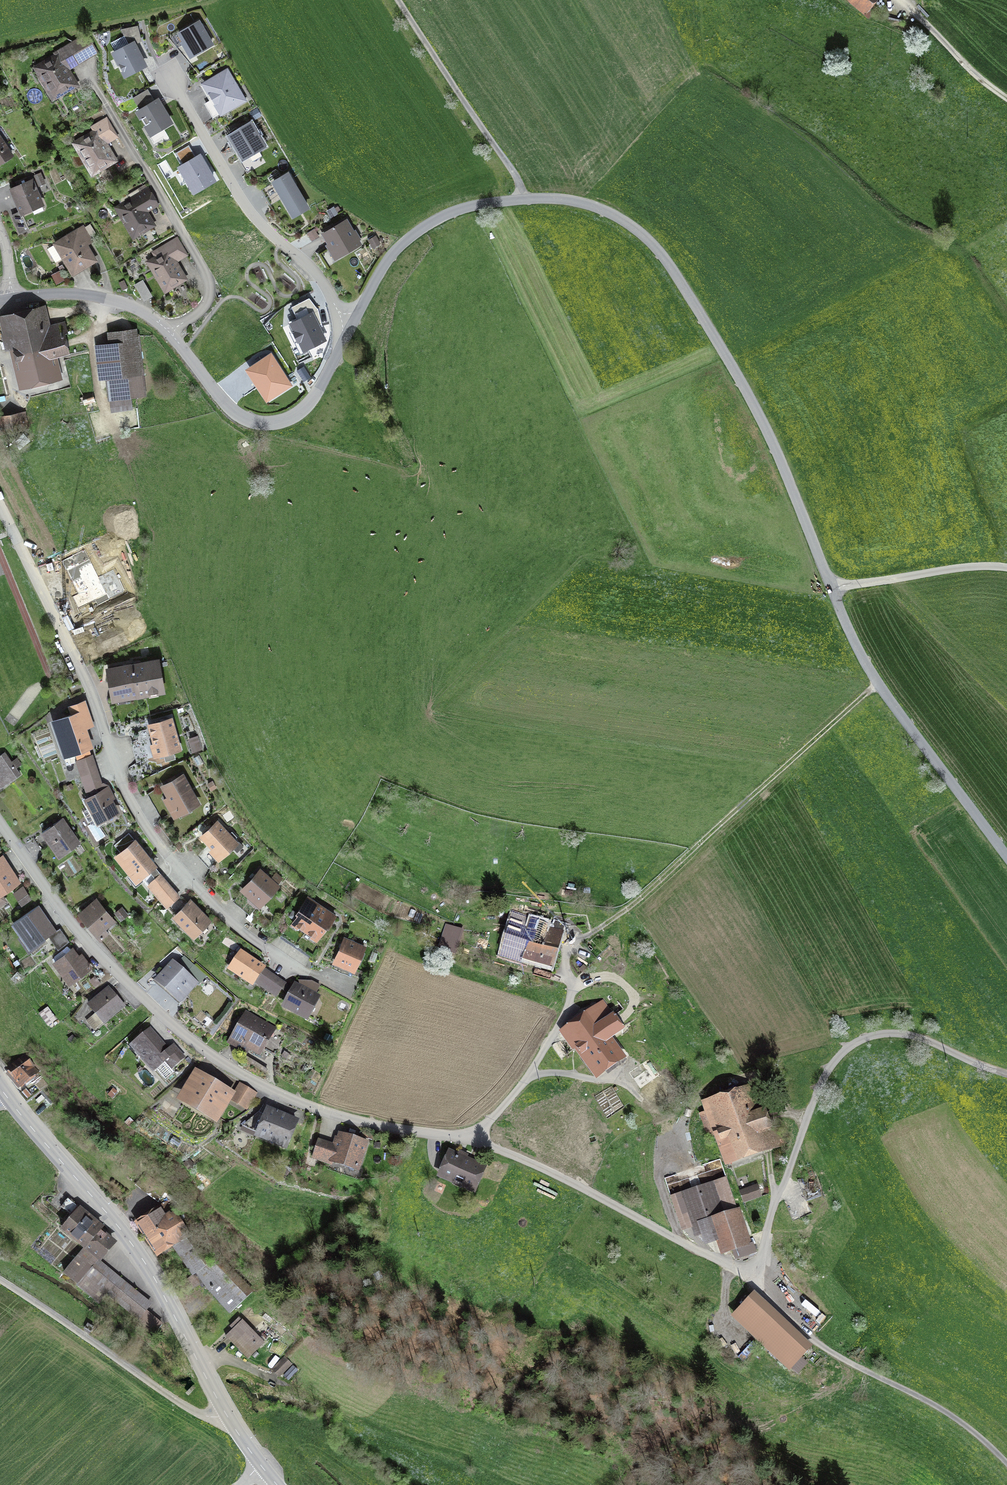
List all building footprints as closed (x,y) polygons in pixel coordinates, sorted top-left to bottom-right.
[(867,18),(874,10),(870,6),(874,0),(845,0),(867,18)] [(198,22),(179,33),(193,56),(211,45),(198,22)] [(121,30),(130,46),(114,54),(125,76),(144,66),(133,44),(141,40),(138,26),(121,30)] [(37,68),(53,96),(73,85),(63,68),(81,58),(72,43),(54,54),(56,57),(37,68)] [(244,100),(227,71),(204,84),(221,114),(244,100)] [(170,123),(157,101),(138,112),(150,133),(148,134),(154,144),(168,136),(163,127),(170,123)] [(92,172),(112,161),(101,142),(114,135),(105,119),(91,127),(95,133),(75,144),(92,172)] [(250,124),(230,136),(243,158),(264,146),(250,124)] [(10,156),(0,141),(0,162),(10,156)] [(273,182),(293,216),(307,208),(287,174),(273,182)] [(10,190),(19,212),(40,203),(31,181),(10,190)] [(153,200),(144,185),(126,195),(130,202),(118,209),(133,235),(150,225),(140,208),(153,200)] [(324,234),(331,245),(334,246),(340,255),(359,244),(346,222),(324,234)] [(72,273),(93,261),(76,231),(55,244),(72,273)] [(185,254),(175,239),(157,249),(161,256),(150,263),(165,289),(182,279),(172,262),(185,254)] [(68,353),(63,334),(66,334),(64,323),(48,327),(43,307),(8,315),(24,383),(53,376),(49,357),(68,353)] [(326,338),(312,311),(291,321),(304,349),(326,338)] [(111,410),(130,408),(129,396),(142,394),(134,332),(108,335),(110,346),(98,348),(102,378),(107,377),(111,410)] [(291,385),(271,353),(247,368),(267,400),(291,385)] [(25,430),(23,413),(0,416),(0,434),(25,430)] [(36,439),(26,442),(29,451),(39,448),(36,439)] [(108,670),(113,698),(160,689),(155,662),(108,670)] [(88,728),(95,726),(86,699),(77,702),(79,710),(51,719),(63,757),(74,754),(76,759),(91,754),(89,749),(94,747),(88,728)] [(171,726),(170,719),(148,725),(154,744),(149,745),(153,758),(163,755),(164,761),(174,759),(171,750),(178,749),(173,732),(174,732),(173,726),(171,726)] [(199,749),(196,739),(189,741),(192,751),(199,749)] [(6,778),(8,781),(19,774),(3,753),(0,755),(0,783),(6,778)] [(98,769),(93,754),(76,760),(81,775),(98,769)] [(81,775),(86,790),(103,784),(98,769),(81,775)] [(178,814),(176,810),(185,806),(186,809),(196,804),(181,776),(162,787),(168,797),(163,800),(172,817),(178,814)] [(84,811),(90,824),(99,825),(101,824),(99,820),(115,812),(104,790),(86,799),(90,807),(84,811)] [(78,843),(61,819),(33,839),(40,850),(48,844),(51,842),(61,855),(78,843)] [(210,852),(217,859),(235,843),(216,823),(201,837),(213,849),(210,852)] [(114,844),(121,852),(116,856),(135,880),(153,866),(127,834),(114,844)] [(18,882),(1,856),(0,857),(0,894),(18,882)] [(158,882),(151,889),(161,900),(172,890),(155,871),(151,874),(158,882)] [(258,871),(242,890),(249,897),(252,894),(261,902),(275,886),(258,871)] [(31,898),(22,884),(13,892),(21,905),(31,898)] [(172,890),(161,900),(166,906),(177,896),(172,890)] [(320,908),(307,898),(297,913),(299,914),(293,922),(299,926),(297,928),(303,932),(320,908)] [(95,901),(80,914),(94,930),(103,923),(105,925),(111,921),(95,901)] [(183,928),(192,937),(207,923),(187,902),(175,914),(186,926),(183,928)] [(31,953),(38,949),(35,944),(47,936),(57,950),(68,942),(58,928),(52,932),(41,917),(44,915),(38,905),(8,925),(26,950),(28,949),(31,953)] [(320,908),(303,932),(304,933),(304,932),(309,936),(310,934),(316,938),(322,930),(324,931),(328,925),(327,925),(333,916),(320,908)] [(501,957),(531,966),(532,962),(548,967),(558,935),(559,935),(564,919),(551,916),(547,924),(530,919),(527,916),(514,912),(501,957)] [(453,953),(460,931),(451,928),(446,942),(441,941),(438,948),(453,953)] [(363,948),(343,939),(333,962),(343,966),(345,963),(354,967),(363,948)] [(71,949),(53,962),(61,972),(62,972),(70,982),(89,968),(80,955),(77,958),(71,949)] [(251,984),(263,967),(242,953),(230,970),(251,984)] [(196,985),(172,964),(156,982),(180,1002),(196,985)] [(256,984),(268,992),(273,985),(277,979),(264,971),(256,984)] [(273,985),(268,992),(275,996),(283,984),(277,979),(273,985)] [(122,1005),(108,989),(88,1007),(94,1014),(90,1017),(95,1023),(99,1019),(102,1023),(122,1005)] [(298,992),(293,989),(284,1007),(305,1018),(316,998),(299,989),(298,992)] [(593,1010),(561,1033),(573,1050),(578,1046),(597,1072),(617,1058),(605,1041),(621,1029),(602,1001),(592,1008),(593,1010)] [(48,1009),(40,1015),(47,1025),(56,1019),(48,1009)] [(257,1054),(257,1055),(270,1032),(259,1026),(261,1022),(252,1017),(250,1021),(244,1017),(231,1040),(240,1045),(242,1042),(259,1051),(257,1054)] [(149,1030),(134,1043),(141,1051),(137,1054),(152,1071),(163,1061),(169,1069),(182,1057),(172,1046),(166,1052),(159,1044),(160,1043),(149,1030)] [(23,1055),(15,1061),(17,1064),(8,1071),(21,1086),(38,1072),(23,1055)] [(196,1077),(184,1098),(213,1116),(226,1095),(196,1077)] [(239,1086),(231,1099),(245,1107),(253,1094),(239,1086)] [(776,1147),(783,1145),(776,1126),(770,1127),(764,1109),(765,1108),(764,1100),(754,1103),(748,1087),(701,1104),(707,1121),(703,1122),(705,1129),(710,1128),(713,1135),(717,1134),(726,1159),(774,1142),(776,1147)] [(257,1112),(241,1126),(257,1133),(256,1135),(284,1147),(295,1122),(267,1110),(265,1115),(257,1112)] [(335,1148),(317,1142),(312,1159),(330,1164),(331,1160),(356,1168),(364,1143),(339,1135),(335,1148)] [(449,1153),(439,1175),(472,1190),(482,1168),(449,1153)] [(157,1213),(175,1241),(171,1244),(192,1275),(184,1281),(190,1289),(201,1280),(208,1289),(229,1313),(251,1293),(217,1256),(212,1261),(192,1232),(193,1232),(185,1219),(181,1222),(175,1214),(173,1215),(166,1205),(167,1205),(162,1198),(167,1191),(143,1173),(135,1185),(159,1203),(164,1208),(157,1213)] [(797,1181),(806,1202),(820,1196),(811,1175),(797,1181)] [(747,1244),(737,1211),(724,1216),(723,1215),(722,1215),(712,1184),(713,1184),(713,1183),(679,1195),(680,1195),(691,1226),(690,1226),(690,1227),(694,1226),(697,1235),(704,1233),(701,1224),(711,1220),(722,1252),(747,1244)] [(755,1188),(743,1193),(746,1201),(758,1196),(755,1188)] [(84,1246),(99,1230),(97,1229),(99,1226),(68,1198),(61,1206),(69,1214),(60,1226),(84,1246)] [(157,1253),(171,1244),(175,1241),(157,1213),(156,1211),(138,1224),(157,1253)] [(84,1246),(99,1259),(111,1243),(104,1235),(99,1230),(84,1246)] [(63,1273),(100,1303),(107,1294),(110,1296),(138,1319),(144,1311),(150,1304),(97,1260),(99,1259),(84,1246),(82,1248),(63,1273)] [(750,1298),(733,1316),(762,1343),(788,1367),(805,1349),(750,1298)] [(138,1319),(137,1320),(154,1334),(161,1325),(144,1311),(138,1319)] [(249,1357),(262,1344),(237,1318),(229,1326),(232,1329),(227,1334),(249,1357)] [(89,1332),(93,1328),(87,1323),(83,1328),(89,1332)] [(278,1376),(290,1364),(284,1359),(283,1358),(272,1370),(278,1376)]
